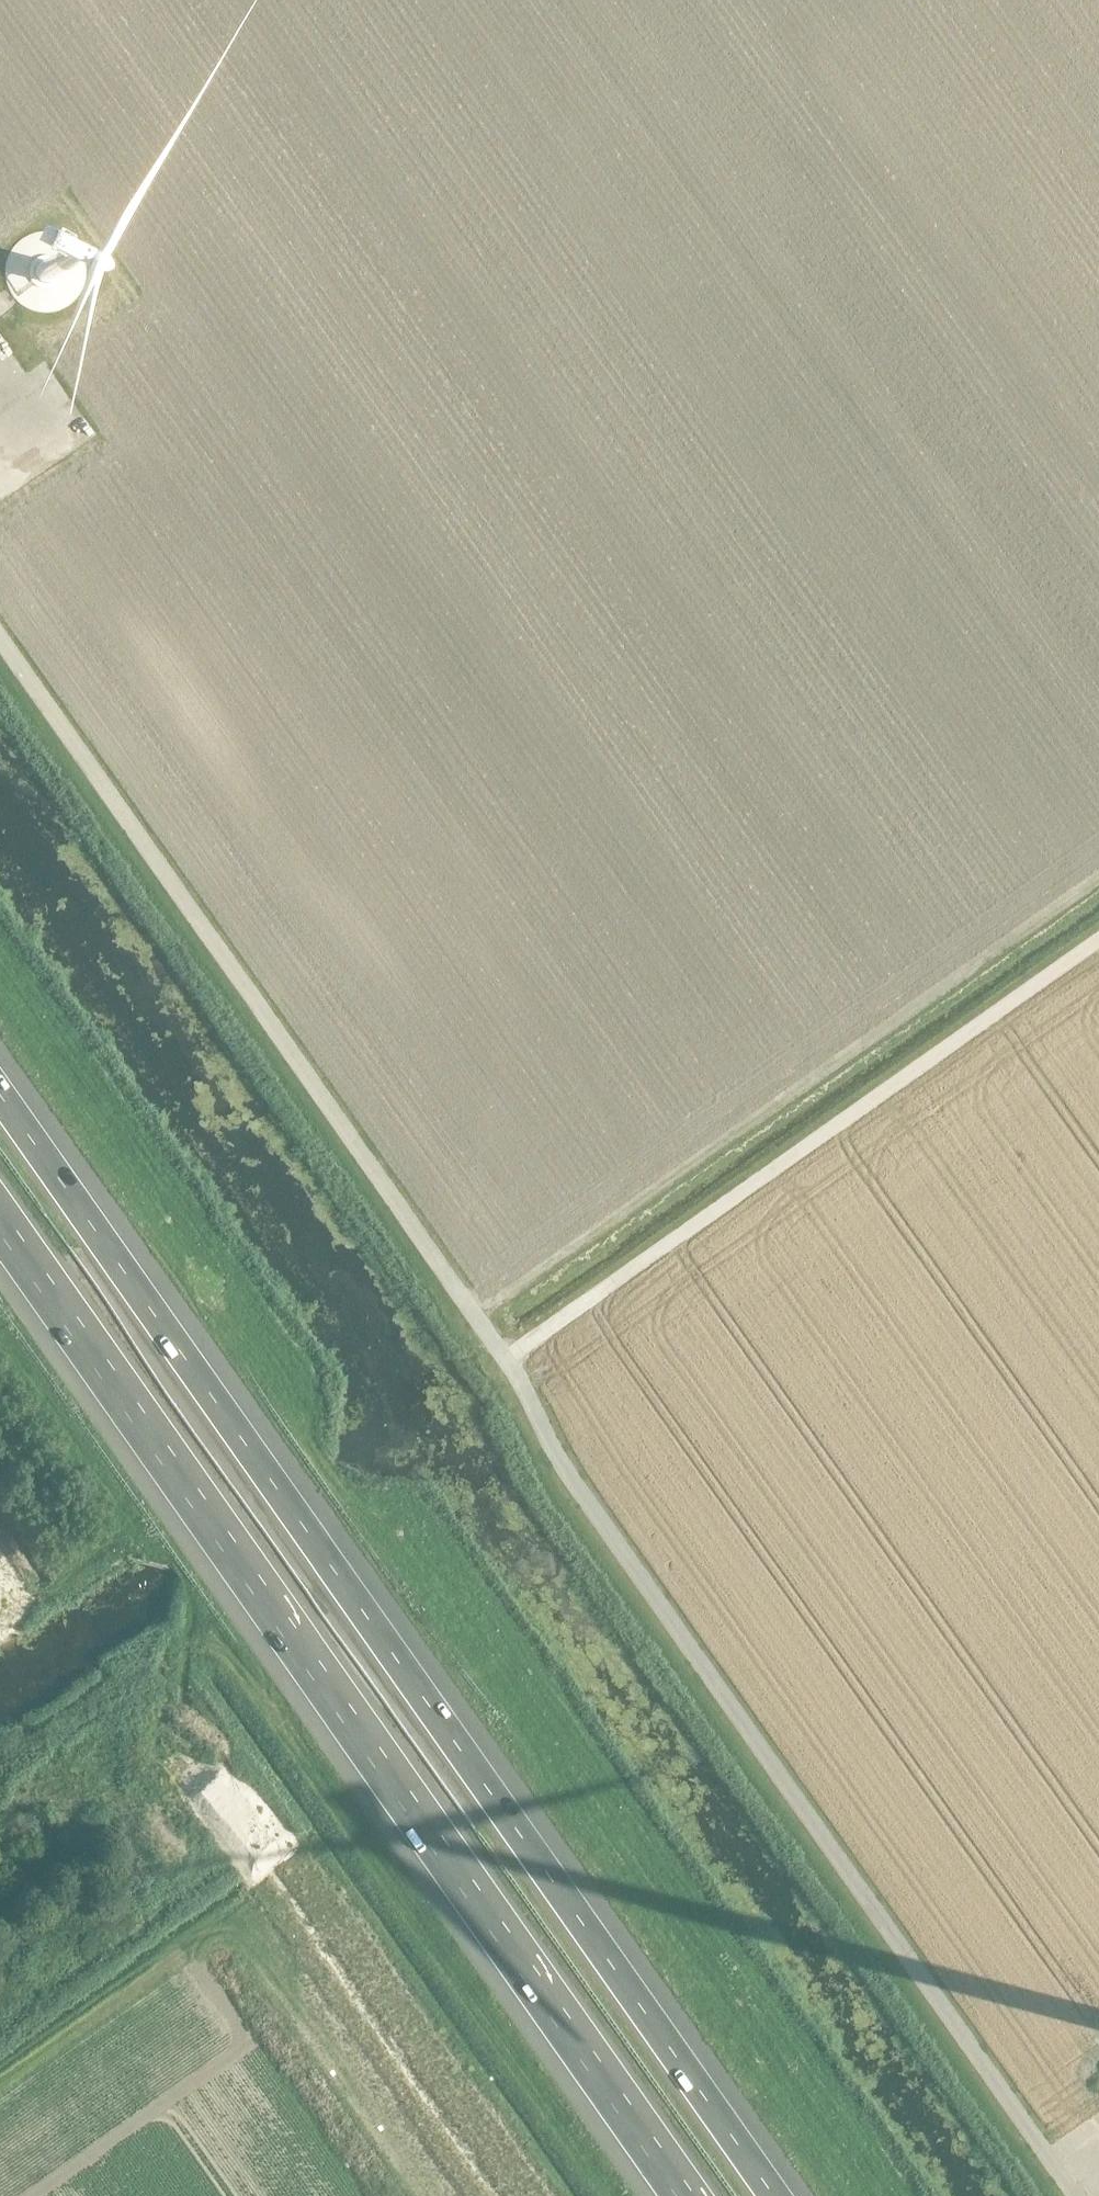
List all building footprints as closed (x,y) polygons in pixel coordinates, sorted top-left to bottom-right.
[(36,270),(36,272),(36,274),(37,275),(37,277),(39,278),(40,279),(42,280),(43,281),(45,281),(47,281),(49,281),(50,280),(52,279),(53,278),(54,276),(55,275),(56,273),(56,271),(55,269),(55,268),(54,266),(53,265),(51,263),(50,262),(48,262),(46,261),(44,262),(43,262),(41,263),(39,264),(38,265),(37,266),(36,268),(36,270)]
